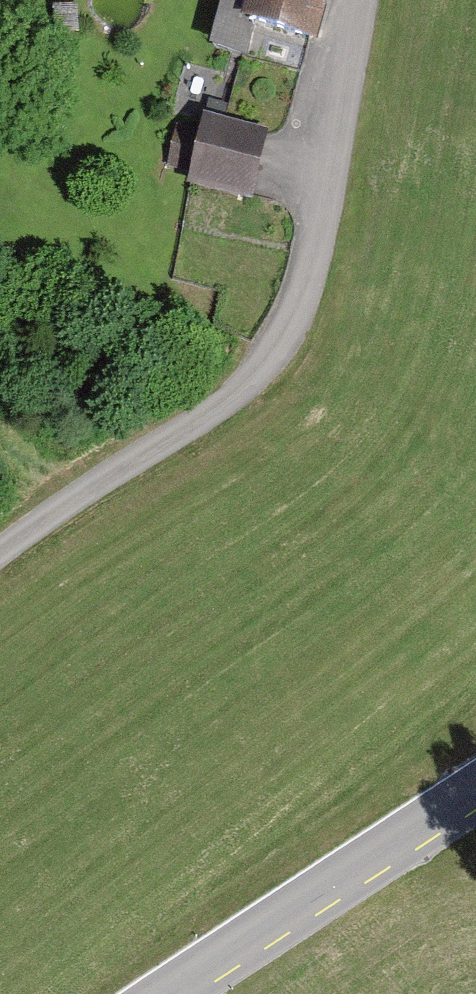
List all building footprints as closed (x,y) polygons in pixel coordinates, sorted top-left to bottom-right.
[(231,20),(319,39),(328,0),(236,0),(231,20)] [(265,143),(201,132),(192,189),(256,199),(265,143)]
